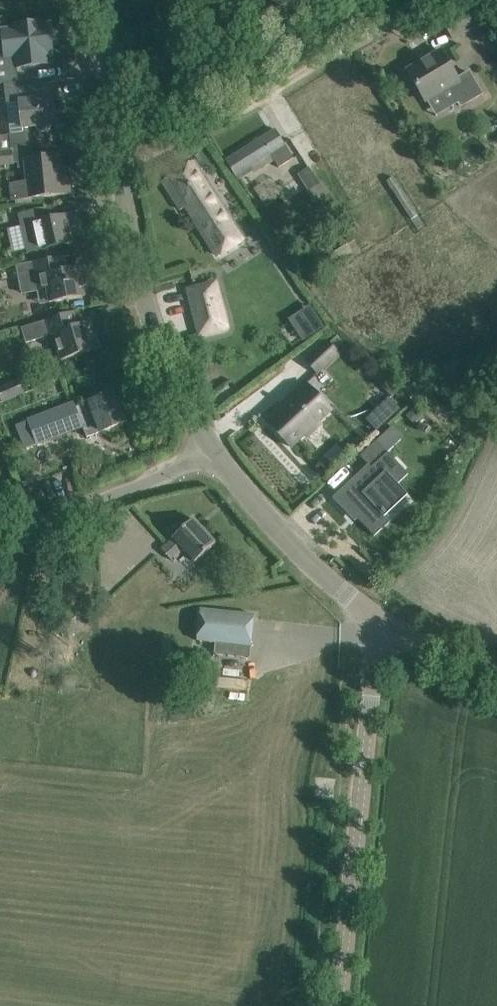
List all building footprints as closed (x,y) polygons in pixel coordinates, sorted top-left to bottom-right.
[(18,82),(16,68),(49,64),(48,54),(52,54),(49,24),(45,25),(45,22),(11,25),(11,28),(1,29),(1,33),(0,33),(0,84),(18,82)] [(441,51),(407,71),(417,88),(425,102),(427,101),(449,88),(458,103),(461,107),(482,94),(469,71),(457,78),(451,68),(441,51)] [(36,87),(5,90),(6,99),(10,135),(23,134),(22,129),(36,127),(37,131),(38,132),(49,131),(51,129),(51,126),(55,125),(53,102),(58,102),(56,84),(36,87)] [(275,130),(225,161),(238,181),(253,171),(251,168),(270,155),(274,161),(279,168),(294,159),(275,130)] [(10,150),(9,136),(0,136),(0,151),(10,150)] [(13,163),(12,150),(10,150),(0,151),(0,165),(13,163)] [(25,159),(27,182),(10,183),(11,200),(69,194),(67,177),(61,177),(59,156),(25,159)] [(186,207),(218,257),(246,239),(195,161),(162,182),(180,211),(186,207)] [(309,168),(297,175),(307,192),(320,184),(309,168)] [(73,226),(72,220),(68,218),(67,215),(47,220),(44,208),(19,214),(27,253),(73,243),(70,229),(73,226)] [(21,294),(46,289),(49,303),(85,296),(82,285),(87,285),(84,270),(80,271),(79,269),(60,272),(57,258),(16,266),(19,282),(21,294)] [(188,288),(199,335),(226,329),(215,281),(188,288)] [(75,311),(21,328),(25,343),(53,334),(61,361),(99,349),(91,322),(79,325),(75,311)] [(317,316),(294,331),(302,342),(324,327),(317,316)] [(326,342),(306,361),(318,374),(338,355),(335,351),(344,343),(337,336),(328,344),(326,342)] [(418,378),(411,384),(423,395),(429,389),(418,378)] [(18,381),(0,389),(0,399),(3,405),(24,395),(18,381)] [(290,403),(269,424),(291,447),(304,434),(306,436),(319,424),(317,422),(330,410),(305,384),(288,401),(290,403)] [(81,422),(95,416),(101,432),(125,423),(113,393),(75,408),(74,403),(15,426),(24,449),(83,427),(81,422)] [(389,398),(381,406),(391,417),(400,409),(389,398)] [(420,404),(414,411),(423,419),(429,413),(420,404)] [(377,429),(388,416),(376,405),(364,418),(377,429)] [(370,468),(338,498),(358,519),(374,536),(391,521),(385,514),(386,513),(384,510),(382,512),(378,507),(400,488),(397,485),(398,485),(408,475),(388,452),(387,453),(376,441),(360,456),(370,468)] [(171,561),(183,550),(195,562),(215,543),(193,519),(172,538),(173,539),(161,549),(171,561)] [(200,610),(197,641),(215,643),(214,655),(250,659),(254,615),(200,610)]
